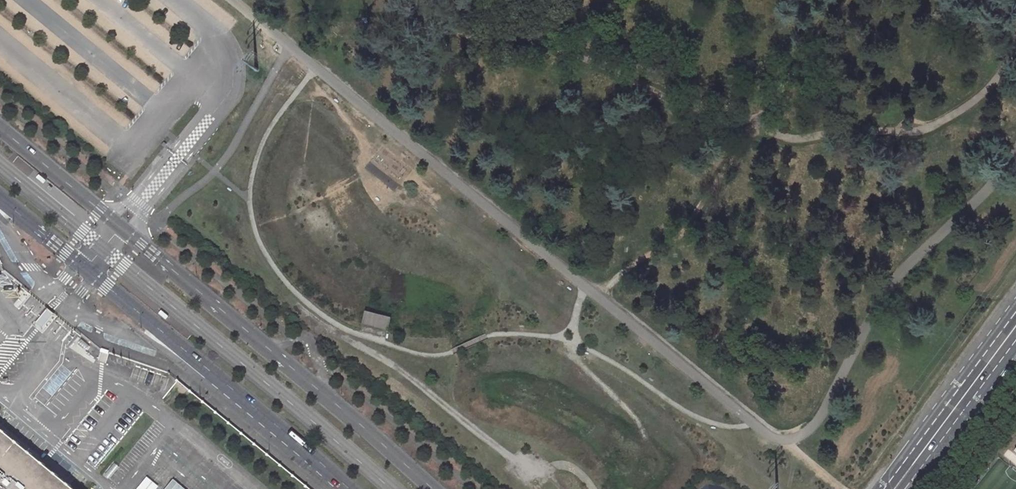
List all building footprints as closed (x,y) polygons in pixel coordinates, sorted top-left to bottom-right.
[(39,175),(37,178),(44,184),(46,181),(39,175)] [(35,322),(33,325),(40,330),(52,316),(45,310),(35,322)] [(162,311),(160,314),(166,319),(168,317),(162,311)] [(4,488),(75,488),(0,427),(0,486),(4,488)]
